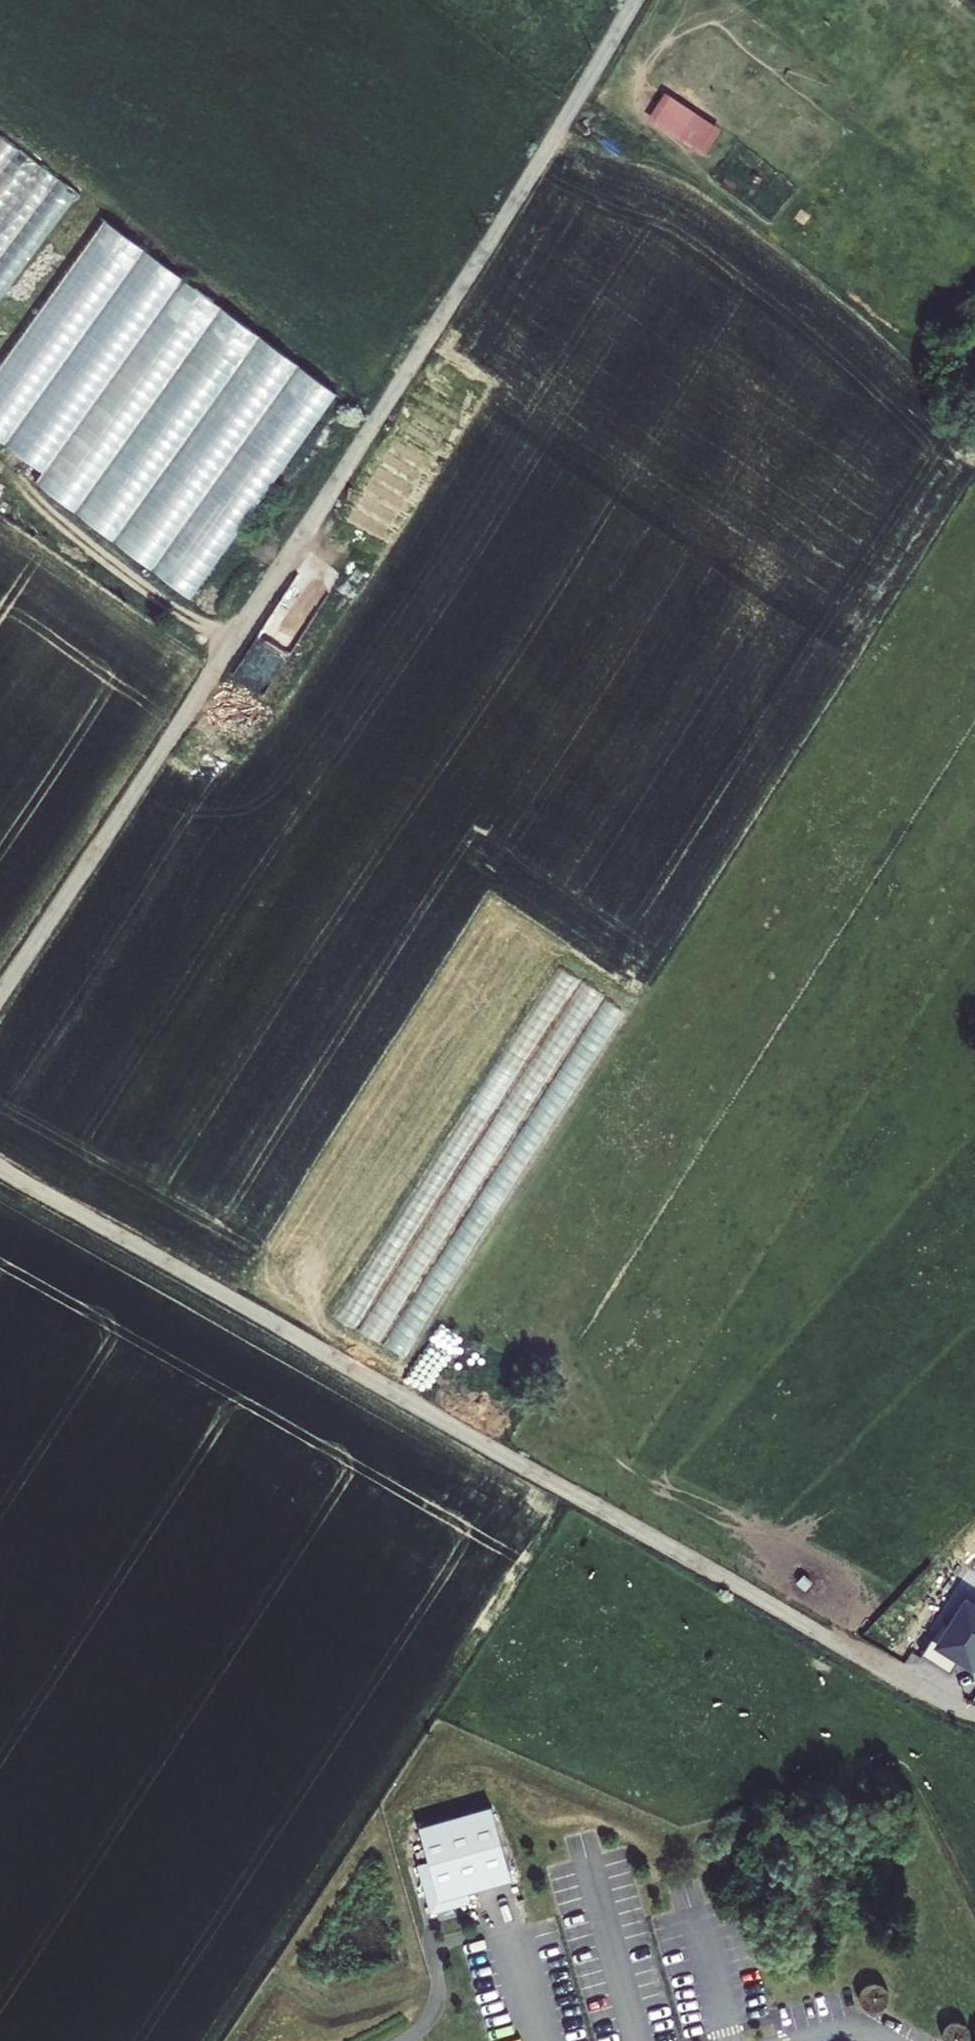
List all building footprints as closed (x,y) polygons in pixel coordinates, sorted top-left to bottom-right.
[(665,90),(648,117),(706,152),(723,125),(665,90)] [(81,192),(0,132),(0,300),(81,192)] [(0,362),(0,435),(42,466),(34,477),(191,594),(341,393),(107,219),(0,362)] [(968,1595),(938,1646),(974,1668),(974,1599),(968,1595)] [(502,1813),(428,1825),(435,1860),(423,1862),(432,1912),(472,1904),(469,1896),(515,1887),(502,1813)]
